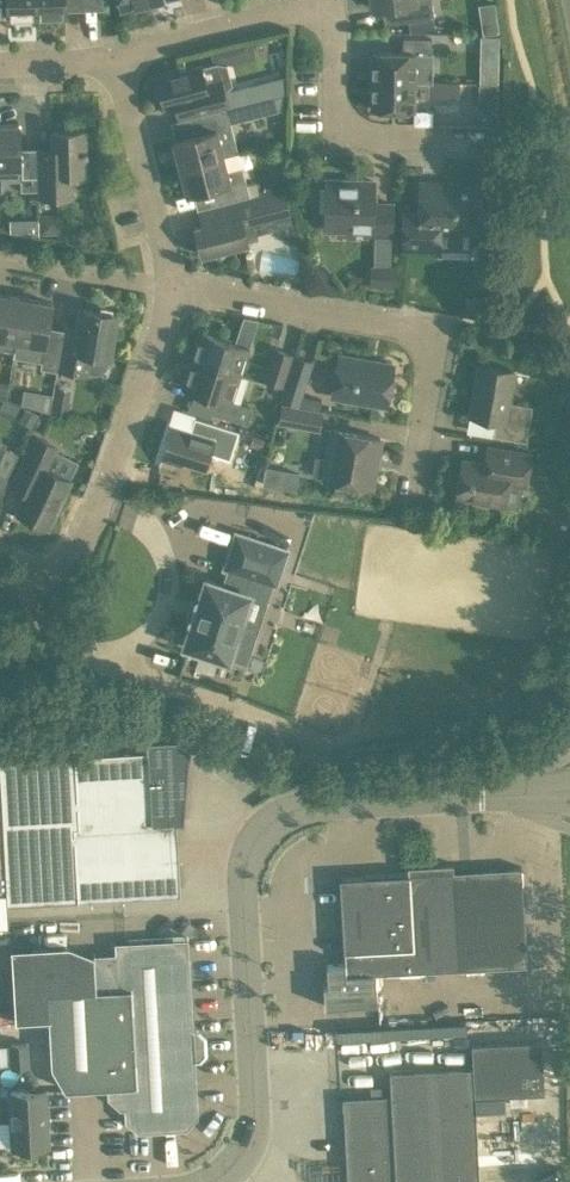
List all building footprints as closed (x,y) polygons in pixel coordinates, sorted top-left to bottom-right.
[(6,18),(36,18),(35,0),(6,0),(6,18)] [(36,18),(64,17),(64,0),(35,0),(36,18)] [(149,0),(116,0),(118,8),(149,0)] [(371,6),(382,4),(384,22),(433,16),(431,0),(370,0),(371,6)] [(503,27),(497,0),(488,0),(481,1),(487,30),(503,27)] [(482,108),(502,108),(503,31),(483,31),(482,108)] [(372,79),(415,80),(415,63),(431,63),(431,37),(403,37),(403,52),(373,52),(372,79)] [(200,64),(155,76),(163,106),(174,104),(179,119),(192,116),(227,107),(273,95),(269,79),(221,91),(213,63),(201,66),(200,64)] [(459,81),(415,80),(372,79),(372,106),(414,107),(415,95),(459,96),(459,81)] [(274,95),(263,98),(266,112),(277,109),(274,95)] [(238,151),(229,116),(227,107),(192,116),(197,133),(172,139),(179,166),(238,151)] [(37,189),(36,147),(19,148),(18,123),(0,123),(0,190),(3,190),(8,182),(8,179),(21,179),(22,189),(37,189)] [(52,147),(36,147),(37,189),(38,189),(38,198),(75,197),(73,171),(84,170),(83,129),(52,129),(52,147)] [(238,151),(179,166),(186,192),(209,186),(214,204),(250,194),(242,165),(238,151)] [(325,178),(325,227),(346,227),(345,235),(391,236),(392,200),(373,199),(373,179),(325,178)] [(438,228),(474,229),(475,181),(420,180),(419,210),(404,209),(403,246),(438,247),(438,228)] [(202,223),(194,225),(201,253),(248,241),(248,239),(253,238),(255,234),(252,221),(291,211),(284,186),(250,195),(250,194),(214,204),(218,219),(202,223)] [(40,232),(60,232),(60,212),(40,213),(40,232)] [(399,287),(399,265),(371,264),(370,287),(399,287)] [(16,338),(23,297),(0,293),(0,347),(14,349),(16,338)] [(14,349),(13,355),(41,360),(40,367),(57,370),(57,368),(64,328),(47,325),(51,301),(23,297),(16,338),(14,349)] [(65,322),(64,328),(57,368),(91,375),(91,372),(99,372),(107,365),(109,354),(116,312),(83,306),(80,324),(75,323),(65,322)] [(251,341),(260,318),(248,314),(240,337),(251,341)] [(200,331),(192,358),(237,373),(246,345),(200,331)] [(283,385),(294,352),(274,345),(263,379),(283,385)] [(295,353),(280,399),(299,405),(314,358),(295,353)] [(392,363),(339,354),(331,393),(384,403),(392,363)] [(243,403),(229,399),(237,373),(192,358),(183,385),(196,389),(192,400),(190,401),(187,410),(209,417),(211,411),(246,423),(252,406),(243,403)] [(560,387),(569,388),(569,362),(564,361),(560,387)] [(479,364),(470,413),(496,417),(493,434),(525,440),(532,404),(509,401),(515,370),(479,364)] [(38,407),(48,410),(51,393),(41,392),(38,407)] [(50,400),(49,411),(66,413),(68,403),(50,400)] [(320,429),(324,409),(299,405),(281,402),(278,422),(320,429)] [(19,420),(32,426),(38,413),(25,407),(19,420)] [(182,459),(204,466),(209,452),(229,458),(238,430),(194,416),(191,429),(171,422),(160,456),(181,462),(182,459)] [(315,455),(312,475),(371,485),(379,436),(333,428),(328,457),(315,455)] [(47,524),(69,478),(49,469),(60,444),(34,432),(9,485),(25,493),(17,510),(47,524)] [(253,433),(250,444),(261,447),(264,437),(253,433)] [(456,494),(504,503),(507,484),(526,487),(532,450),(487,442),(484,461),(463,457),(456,494)] [(0,444),(0,494),(7,479),(6,478),(18,452),(5,446),(0,444)] [(265,465),(262,483),(295,489),(298,471),(265,465)] [(206,578),(185,643),(228,657),(228,654),(244,659),(253,634),(237,628),(249,592),(245,591),(251,575),(276,583),(287,549),(236,532),(225,566),(228,567),(223,584),(206,578)] [(0,756),(0,813),(6,887),(76,882),(76,897),(180,890),(179,886),(175,818),(182,818),(176,738),(146,740),(146,745),(73,750),(0,756)] [(323,983),(324,1004),(347,1003),(347,1001),(376,1000),(374,972),(526,964),(521,866),(453,870),(453,862),(427,864),(427,871),(339,877),(345,961),(326,962),(327,982),(323,983)] [(69,944),(12,947),(16,1019),(29,1018),(48,1017),(48,1022),(51,1064),(64,1088),(107,1085),(107,1096),(120,1107),(124,1107),(124,1119),(138,1130),(186,1127),(197,1114),(194,1056),(198,1056),(203,1050),(203,1034),(197,1029),(192,1029),(187,937),(114,941),(115,951),(93,953),(69,944)] [(343,1096),(343,1097),(347,1181),(479,1181),(475,1109),(505,1108),(504,1093),(544,1091),(541,1039),(471,1042),(472,1066),(389,1070),(390,1094),(343,1096)] [(9,1042),(9,1044),(0,1045),(0,1064),(10,1064),(10,1067),(29,1066),(28,1040),(9,1042)] [(9,1091),(13,1147),(48,1145),(44,1094),(30,1095),(29,1090),(9,1091)]
